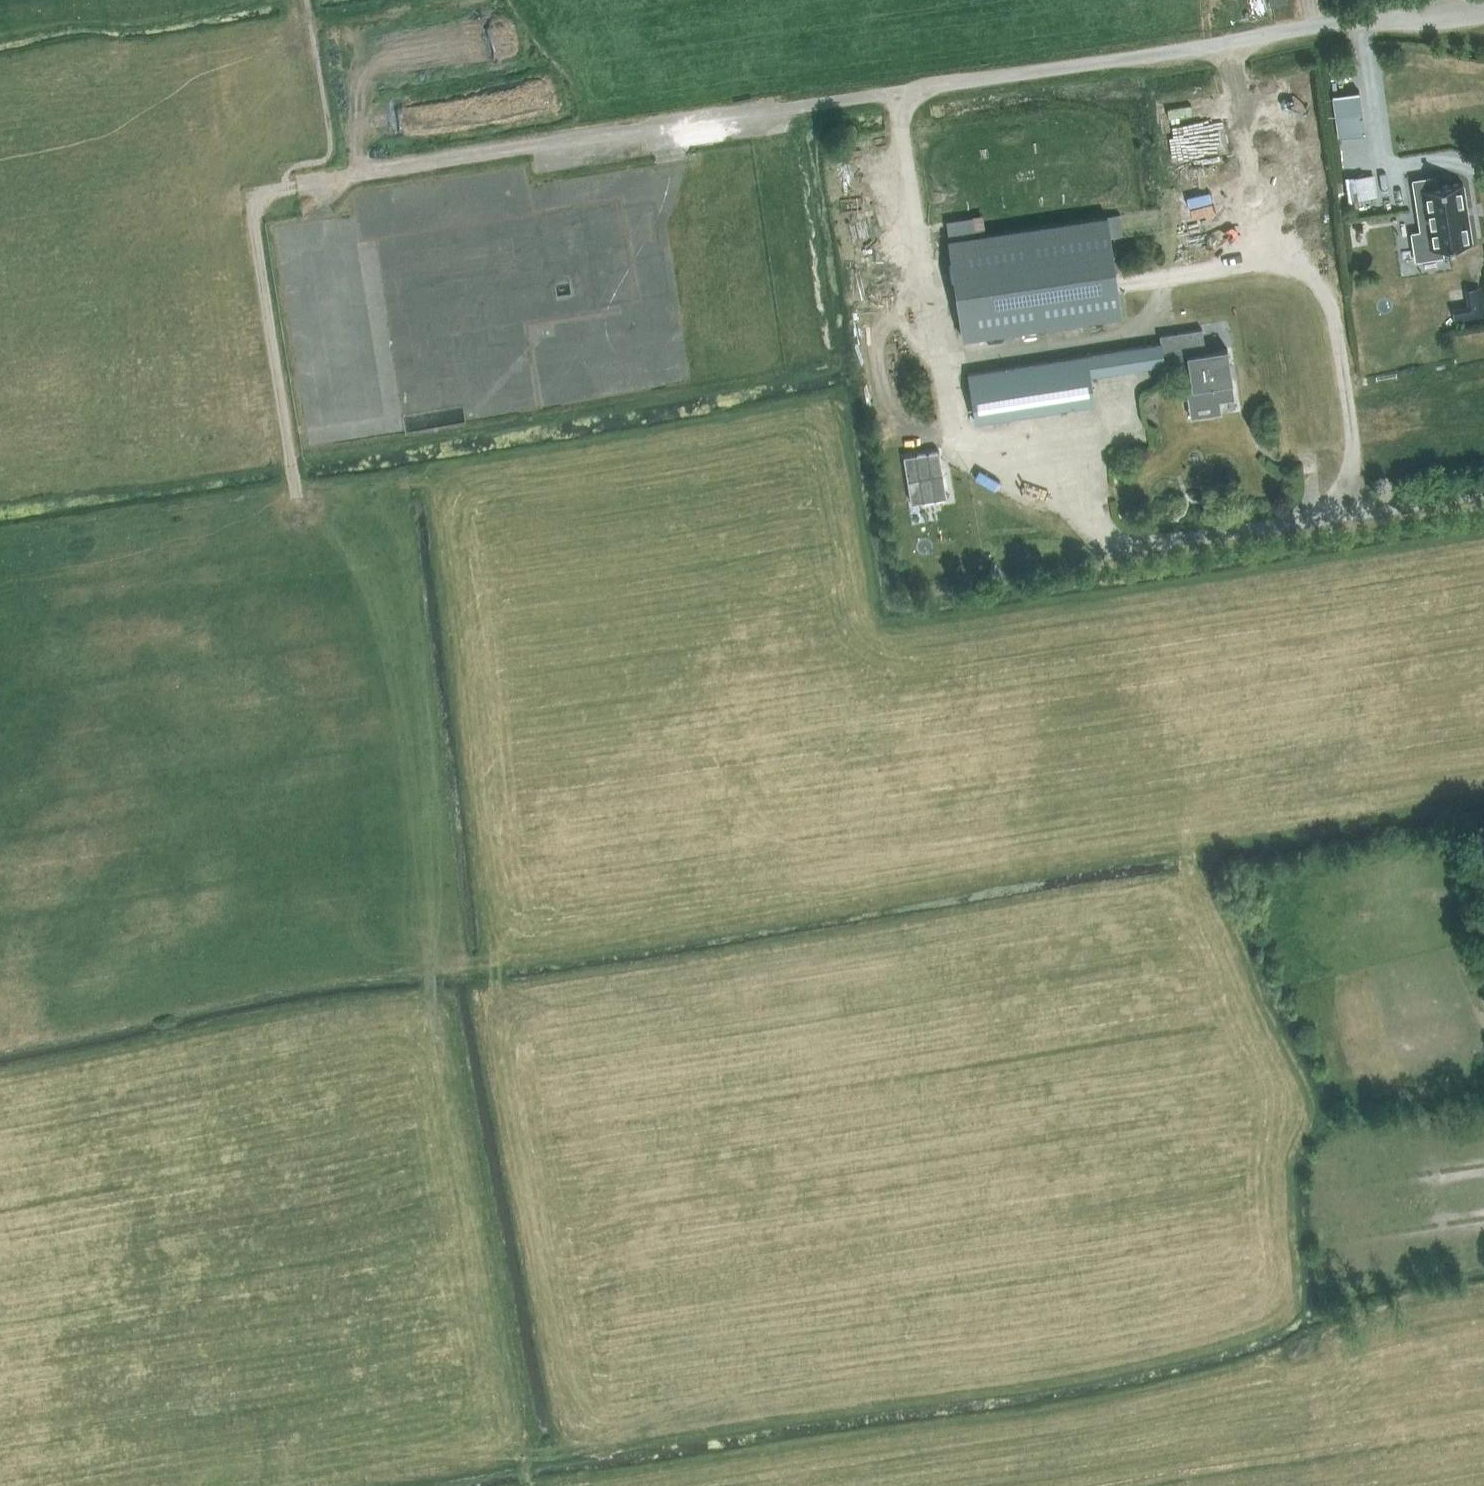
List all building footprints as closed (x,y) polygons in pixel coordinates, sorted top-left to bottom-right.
[(1379,197),(1378,173),(1347,174),(1348,198),(1379,197)] [(1441,247),(1471,242),(1462,183),(1436,187),(1434,177),(1413,180),(1421,232),(1411,233),(1416,260),(1443,256),(1441,247)] [(946,220),(961,338),(1121,317),(1111,239),(1123,238),(1120,216),(984,234),(982,215),(946,220)] [(1483,318),(1483,312),(1480,288),(1464,290),(1467,306),(1452,308),(1454,323),(1483,318)] [(967,372),(975,421),(1093,402),(1089,372),(1163,362),(1162,358),(1187,355),(1192,387),(1187,388),(1189,404),(1234,398),(1231,381),(1226,347),(1204,350),(1201,328),(1171,333),(1159,334),(1160,342),(967,372)]
